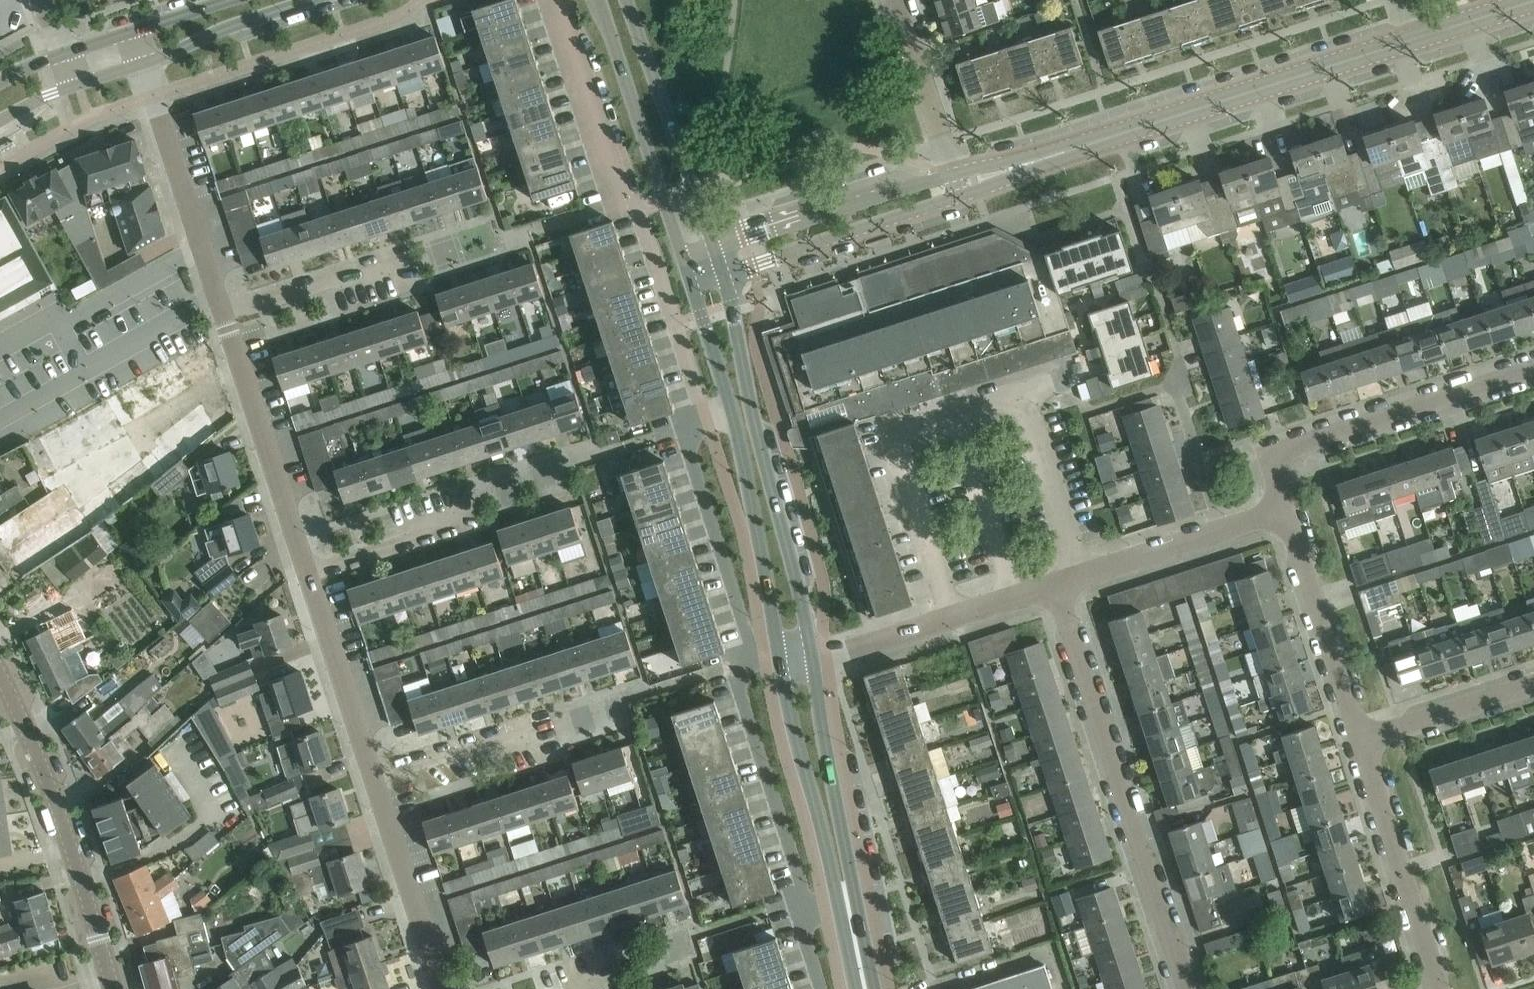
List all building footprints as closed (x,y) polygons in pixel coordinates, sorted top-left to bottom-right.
[(478,28),(478,26),(521,13),(517,0),(501,0),(472,9),(474,14),(461,18),(465,32),(478,28)] [(975,0),(935,0),(941,18),(976,6),(975,0)] [(1052,8),(1064,4),(1062,0),(1050,0),(1052,8)] [(1184,2),(1197,43),(1211,38),(1210,34),(1224,30),(1214,0),(1191,0),(1184,2)] [(1224,30),(1238,25),(1239,29),(1254,24),(1246,0),(1214,0),(1224,30)] [(1254,24),(1268,19),(1267,16),(1281,11),(1277,0),(1246,0),(1254,24)] [(1281,11),(1295,7),(1296,10),(1312,5),(1310,0),(1277,0),(1281,11)] [(976,6),(941,18),(947,37),(999,21),(993,1),(976,6)] [(1184,2),(1155,12),(1167,48),(1181,44),(1182,47),(1197,43),(1184,2)] [(1155,12),(1127,21),(1140,61),(1154,56),(1153,53),(1167,48),(1155,12)] [(527,30),(521,13),(478,26),(478,28),(484,44),(527,30)] [(1097,30),(1109,67),(1124,62),(1125,66),(1140,61),(1127,21),(1097,30)] [(1071,26),(1042,36),(1055,76),(1069,71),(1068,68),(1083,63),(1071,26)] [(532,47),(527,30),(484,44),(489,61),(532,47)] [(445,67),(435,36),(410,44),(420,75),(445,67)] [(1042,36),(1013,45),(1025,82),(1039,77),(1040,80),(1055,76),(1042,36)] [(420,75),(410,44),(386,52),(396,82),(420,75)] [(1013,45),(985,54),(998,94),(1012,90),(1011,86),(1025,82),(1013,45)] [(538,65),(532,47),(489,61),(495,79),(538,65)] [(396,82),(386,52),(362,60),(372,90),(396,82)] [(955,63),(967,100),(982,96),(983,99),(998,94),(985,54),(955,63)] [(372,90),(362,60),(338,67),(348,98),(372,90)] [(543,82),(538,65),(495,79),(501,96),(543,82)] [(348,98),(338,67),(314,75),(324,106),(348,98)] [(324,106),(314,75),(290,83),(300,114),(324,106)] [(549,99),(543,82),(501,96),(506,113),(549,99)] [(300,114),(290,83),(266,91),(276,121),(300,114)] [(1505,91),(1514,118),(1503,122),(1511,149),(1522,146),(1521,143),(1533,139),(1533,98),(1529,83),(1505,91)] [(276,121),(266,91),(242,98),(252,129),(276,121)] [(252,129),(242,98),(218,106),(228,137),(252,129)] [(1492,125),(1483,98),(1459,106),(1471,145),(1496,137),(1501,152),(1511,149),(1503,122),(1492,125)] [(554,116),(549,99),(506,113),(511,130),(554,116)] [(436,122),(459,114),(456,103),(432,111),(436,122)] [(218,106),(194,114),(204,145),(228,137),(218,106)] [(1435,114),(1437,121),(1443,141),(1432,145),(1447,190),(1458,187),(1452,167),(1475,159),(1471,145),(1459,106),(1435,114)] [(412,130),(436,122),(432,111),(408,119),(412,130)] [(560,133),(554,116),(511,130),(517,147),(560,133)] [(388,138),(412,130),(408,119),(384,127),(388,138)] [(441,139),(465,131),(461,120),(438,127),(441,139)] [(1421,148),(1413,121),(1388,128),(1403,176),(1422,170),(1431,195),(1447,190),(1432,145),(1421,148)] [(364,145),(388,138),(384,127),(360,135),(364,145)] [(418,146),(441,139),(438,127),(414,135),(418,146)] [(1373,164),(1362,167),(1359,158),(1370,194),(1382,190),(1380,186),(1404,178),(1403,176),(1388,128),(1364,136),(1373,164)] [(475,141),(483,139),(480,129),(472,132),(475,141)] [(565,150),(560,133),(517,147),(523,164),(565,150)] [(1348,161),(1339,134),(1315,142),(1333,197),(1356,190),(1358,197),(1370,194),(1359,158),(1348,161)] [(340,153),(364,145),(360,135),(336,142),(340,153)] [(394,154),(418,146),(414,135),(390,143),(394,154)] [(72,160),(74,165),(88,209),(111,202),(127,255),(148,243),(165,233),(135,140),(72,160)] [(316,161),(340,153),(336,142),(312,150),(316,161)] [(1291,149),(1293,157),(1300,177),(1288,181),(1296,207),(1301,222),(1315,217),(1311,203),(1332,197),(1332,198),(1333,197),(1315,142),(1291,149)] [(370,162),(394,154),(390,143),(366,151),(370,162)] [(292,169),(316,161),(312,150),(288,158),(292,169)] [(571,167),(565,150),(523,164),(528,181),(571,167)] [(351,168),(370,162),(366,151),(342,158),(348,179),(354,177),(351,168)] [(1278,184),(1269,157),(1245,164),(1263,218),(1296,207),(1288,181),(1278,184)] [(267,176),(292,169),(288,158),(264,166),(267,176)] [(349,180),(348,179),(342,158),(318,166),(322,178),(327,176),(330,186),(349,180)] [(1245,164),(1220,172),(1229,200),(1218,203),(1226,229),(1263,218),(1245,164)] [(88,209),(74,165),(59,173),(56,169),(38,178),(37,175),(26,181),(28,184),(11,194),(28,225),(55,210),(99,289),(127,274),(121,262),(107,269),(98,244),(87,210),(88,209)] [(243,184),(267,176),(264,166),(240,174),(243,184)] [(317,179),(322,178),(318,166),(294,174),(298,186),(301,196),(320,189),(317,179)] [(487,198),(478,167),(453,175),(463,206),(487,198)] [(571,167),(528,181),(534,200),(540,198),(551,195),(577,186),(571,167)] [(491,189),(501,185),(497,173),(487,176),(491,189)] [(240,174),(235,175),(216,181),(219,192),(243,184),(240,174)] [(274,194),(298,186),(294,174),(270,182),(274,194)] [(463,206),(453,175),(429,183),(439,213),(463,206)] [(1207,207),(1198,179),(1175,187),(1187,225),(1195,223),(1207,236),(1226,229),(1218,203),(1207,207)] [(270,182),(246,190),(249,200),(250,200),(250,201),(274,194),(270,182)] [(439,213),(429,183),(405,190),(415,221),(439,213)] [(1523,183),(1511,187),(1517,205),(1518,204),(1521,215),(1532,212),(1528,201),(1523,183)] [(1143,228),(1141,222),(1140,222),(1151,255),(1168,249),(1163,233),(1187,225),(1175,187),(1150,195),(1159,222),(1143,228)] [(249,200),(246,190),(221,198),(226,211),(249,203),(249,202),(250,201),(250,200),(249,200)] [(415,221),(405,190),(381,198),(391,229),(415,221)] [(551,195),(540,198),(543,206),(554,202),(551,195)] [(7,196),(0,200),(0,313),(55,282),(7,196)] [(391,229),(381,198),(357,206),(367,237),(391,229)] [(229,222),(253,214),(249,203),(226,211),(229,222)] [(367,237),(357,206),(333,214),(343,244),(367,237)] [(280,218),(284,230),(285,229),(295,260),(319,252),(309,222),(308,222),(304,210),(280,218)] [(233,233),(257,225),(253,214),(229,222),(233,233)] [(343,244),(333,214),(309,222),(319,252),(343,244)] [(613,220),(609,221),(570,234),(576,252),(618,238),(613,220)] [(1528,224),(1507,230),(1509,236),(1512,247),(1513,247),(1533,241),(1533,234),(1533,233),(1533,222),(1528,224)] [(236,244),(260,236),(257,225),(233,233),(236,244)] [(285,229),(284,230),(261,237),(264,247),(267,258),(270,268),(295,260),(285,229)] [(1082,239),(1063,245),(1063,248),(1045,253),(1058,293),(1073,289),(1072,286),(1075,285),(1095,279),(1114,273),(1117,272),(1118,274),(1133,269),(1131,264),(1127,252),(1124,242),(1120,230),(1102,235),(1101,233),(1082,239)] [(1070,329),(1067,321),(1064,312),(1058,293),(1045,253),(1040,255),(1016,243),(996,233),(861,277),(846,282),(847,287),(841,289),(839,283),(843,295),(813,305),(810,293),(792,299),(801,327),(772,337),(796,413),(842,398),(864,409),(892,400),(895,410),(1077,351),(1070,329)] [(264,247),(261,237),(260,236),(236,244),(240,255),(264,247)] [(624,255),(618,238),(576,252),(581,269),(624,255)] [(1490,255),(1502,251),(1499,239),(1486,243),(1490,255)] [(1490,255),(1486,243),(1463,251),(1467,262),(1465,262),(1468,270),(1491,263),(1488,255),(1490,255)] [(267,258),(264,247),(240,255),(244,266),(267,258)] [(1458,265),(1465,262),(1467,262),(1463,251),(1441,258),(1444,269),(1446,268),(1448,276),(1461,273),(1458,265)] [(629,272),(624,255),(581,269),(587,286),(629,272)] [(1352,256),(1336,261),(1342,281),(1358,275),(1352,256)] [(1379,274),(1393,269),(1389,256),(1375,261),(1379,274)] [(1444,269),(1441,258),(1418,265),(1421,277),(1420,278),(1422,285),(1432,282),(1430,274),(1444,269)] [(543,294),(533,263),(509,271),(519,301),(543,294)] [(1420,278),(1421,277),(1418,265),(1395,273),(1399,285),(1420,278)] [(519,301),(509,271),(485,279),(495,309),(519,301)] [(635,290),(629,272),(587,286),(592,303),(635,290)] [(1122,302),(1128,300),(1147,294),(1140,273),(1115,281),(1122,302)] [(1399,285),(1395,273),(1372,280),(1376,292),(1374,292),(1377,300),(1392,295),(1389,288),(1399,285)] [(495,309),(485,279),(461,286),(471,317),(495,309)] [(1524,282),(1533,313),(1533,279),(1524,282)] [(1311,295),(1306,280),(1286,287),(1290,302),(1311,295)] [(1353,299),(1374,292),(1376,292),(1372,280),(1349,288),(1353,299)] [(1501,290),(1506,305),(1516,333),(1533,327),(1533,313),(1524,282),(1501,290)] [(430,311),(440,342),(450,338),(446,325),(471,317),(461,286),(436,294),(440,308),(430,311)] [(1353,299),(1349,288),(1326,295),(1329,307),(1353,299)] [(641,307),(635,290),(592,303),(598,320),(641,307)] [(1329,307),(1326,295),(1293,306),(1297,317),(1310,313),(1329,307)] [(1179,298),(1172,300),(1176,313),(1184,310),(1179,298)] [(1096,327),(1103,349),(1110,372),(1109,372),(1114,387),(1152,375),(1147,357),(1149,356),(1136,317),(1134,318),(1128,300),(1122,302),(1089,313),(1093,328),(1096,327)] [(1429,301),(1405,308),(1409,320),(1433,313),(1429,301)] [(1516,333),(1506,305),(1484,313),(1493,341),(1516,333)] [(1297,317),(1293,306),(1280,310),(1283,322),(1297,317)] [(646,324),(641,307),(598,320),(604,338),(646,324)] [(1228,308),(1195,319),(1200,336),(1203,335),(1206,345),(1237,335),(1228,308)] [(428,341),(418,311),(393,319),(403,349),(428,341)] [(1064,312),(1067,321),(1072,319),(1070,311),(1064,312)] [(1493,341),(1484,313),(1461,320),(1470,348),(1493,341)] [(403,349),(393,319),(369,326),(379,357),(403,349)] [(1072,319),(1067,321),(1070,329),(1075,327),(1072,319)] [(1470,348),(1461,320),(1438,328),(1447,356),(1470,348)] [(1415,335),(1410,321),(1388,328),(1401,370),(1424,363),(1415,335)] [(652,341),(646,324),(604,338),(609,354),(652,341)] [(379,357),(369,326),(346,334),(355,365),(379,357)] [(1401,370),(1388,328),(1365,336),(1378,378),(1401,370)] [(1447,356),(1438,328),(1415,335),(1424,363),(1447,356)] [(355,365),(346,334),(322,342),(331,373),(355,365)] [(555,334),(537,340),(540,351),(558,345),(560,344),(556,334),(555,334)] [(1237,335),(1206,345),(1209,356),(1207,357),(1212,373),(1245,362),(1237,335)] [(1365,336),(1342,344),(1346,357),(1355,385),(1378,378),(1365,336)] [(657,358),(652,341),(609,354),(614,372),(657,358)] [(331,373),(322,342),(298,350),(308,380),(331,373)] [(527,343),(508,350),(511,360),(530,354),(527,343)] [(540,369),(564,361),(560,349),(537,357),(540,369)] [(1292,371),(1285,349),(1275,352),(1282,374),(1292,371)] [(298,350),(273,358),(283,388),(308,380),(298,350)] [(508,350),(489,356),(492,366),(511,360),(508,350)] [(487,368),(484,357),(458,365),(462,377),(487,368)] [(516,377),(540,369),(537,357),(513,365),(516,377)] [(1355,385),(1346,357),(1324,365),(1333,393),(1355,385)] [(451,380),(445,358),(414,368),(417,379),(413,380),(417,391),(451,380)] [(663,375),(657,358),(614,372),(620,389),(663,375)] [(1245,362),(1212,373),(1217,389),(1220,388),(1223,398),(1254,388),(1262,386),(1253,359),(1245,362)] [(492,385),(516,377),(513,365),(489,373),(492,385)] [(1324,365),(1300,372),(1309,400),(1333,393),(1324,365)] [(204,403),(225,393),(215,372),(192,383),(199,397),(184,404),(186,407),(203,399),(204,403)] [(1092,395),(1093,399),(1114,392),(1113,387),(1114,387),(1109,372),(1086,379),(1092,395)] [(469,392),(492,385),(489,373),(465,381),(469,392)] [(668,392),(663,375),(620,389),(625,406),(668,392)] [(1086,379),(1076,383),(1081,399),(1092,395),(1086,379)] [(465,381),(446,387),(450,399),(469,392),(465,381)] [(408,382),(389,388),(393,399),(412,392),(408,382)] [(389,388),(371,394),(374,405),(393,399),(389,388)] [(1224,410),(1230,426),(1263,415),(1254,388),(1223,398),(1227,409),(1224,410)] [(436,390),(417,397),(421,408),(440,402),(436,390)] [(585,423),(575,392),(551,400),(561,431),(585,423)] [(632,425),(669,413),(674,411),(668,392),(625,406),(632,425)] [(417,397),(398,403),(402,414),(421,408),(417,397)] [(361,398),(342,404),(345,414),(364,408),(361,398)] [(561,431),(551,400),(527,408),(537,439),(561,431)] [(489,454),(513,447),(503,416),(499,403),(475,411),(479,424),(489,454)] [(339,404),(323,410),(326,420),(345,414),(342,404),(339,404)] [(1163,422),(1158,405),(1124,416),(1133,443),(1164,433),(1161,423),(1163,422)] [(388,406),(369,412),(373,424),(392,418),(389,408),(388,406)] [(175,408),(148,426),(153,434),(180,416),(175,408)] [(305,410),(291,414),(293,420),(293,421),(296,430),(315,424),(316,424),(313,413),(311,408),(305,410)] [(537,439),(527,408),(503,416),(513,447),(537,439)] [(369,412),(350,419),(354,430),(373,424),(369,412)] [(820,450),(825,448),(827,455),(823,457),(823,458),(862,445),(858,432),(854,422),(846,424),(838,420),(822,425),(818,433),(810,436),(811,437),(815,436),(820,450)] [(1521,424),(1523,431),(1530,452),(1533,463),(1533,420),(1521,424)] [(340,422),(321,428),(324,440),(344,433),(340,422)] [(489,454),(479,424),(455,432),(465,462),(489,454)] [(1498,431),(1501,438),(1512,474),(1533,467),(1533,463),(1530,452),(1523,431),(1521,424),(1498,431)] [(324,440),(321,428),(298,436),(302,447),(324,440)] [(427,428),(403,436),(407,447),(417,478),(441,470),(431,439),(427,428)] [(617,429),(606,433),(609,444),(620,440),(617,429)] [(1111,431),(1097,435),(1102,452),(1116,447),(1111,431)] [(1498,431),(1475,439),(1477,446),(1481,458),(1484,467),(1487,477),(1489,482),(1512,474),(1501,438),(1498,431)] [(465,462),(455,432),(431,439),(441,470),(465,462)] [(1167,443),(1164,433),(1133,443),(1142,470),(1175,459),(1170,443),(1167,443)] [(306,458),(328,451),(324,440),(302,447),(306,458)] [(828,472),(832,471),(834,478),(830,479),(831,480),(869,468),(862,445),(823,458),(828,472)] [(1452,446),(1428,454),(1431,461),(1438,483),(1444,502),(1456,498),(1450,479),(1472,472),(1463,447),(1453,450),(1452,446)] [(417,478),(407,447),(383,455),(393,485),(417,478)] [(309,469),(332,462),(328,451),(306,458),(309,469)] [(191,472),(190,473),(197,496),(225,488),(229,487),(229,485),(239,482),(229,452),(217,455),(200,461),(197,463),(189,469),(191,472)] [(1428,454),(1406,461),(1408,469),(1415,490),(1421,509),(1444,502),(1438,483),(1431,461),(1428,454)] [(393,485),(383,455),(359,463),(369,493),(393,485)] [(1180,475),(1175,459),(1142,470),(1150,496),(1181,486),(1178,476),(1180,475)] [(160,497),(190,473),(191,472),(189,469),(182,460),(168,471),(150,485),(160,497)] [(669,477),(664,460),(621,474),(626,491),(669,477)] [(1406,461),(1383,469),(1385,476),(1392,497),(1415,490),(1408,469),(1406,461)] [(335,473),(334,471),(332,462),(309,469),(313,480),(335,473)] [(369,493),(359,463),(334,471),(335,473),(339,484),(344,501),(369,493)] [(1113,465),(1098,470),(1102,482),(1117,477),(1113,465)] [(835,495),(839,493),(842,501),(837,502),(838,503),(877,490),(869,468),(831,480),(835,495)] [(1383,469),(1360,476),(1362,483),(1374,520),(1397,512),(1392,497),(1385,476),(1383,469)] [(335,473),(313,480),(316,491),(339,484),(335,473)] [(1346,512),(1334,516),(1339,531),(1345,529),(1374,520),(1362,483),(1360,476),(1337,484),(1339,491),(1346,512)] [(675,495),(669,477),(626,491),(632,509),(675,495)] [(1103,484),(1107,495),(1107,494),(1117,491),(1119,491),(1115,480),(1114,480),(1106,483),(1103,484)] [(0,494),(0,513),(24,498),(16,484),(0,494)] [(1159,524),(1192,513),(1187,496),(1184,497),(1181,486),(1150,496),(1159,524)] [(842,517),(846,516),(849,523),(845,524),(845,525),(884,513),(877,490),(838,503),(842,517)] [(681,512),(675,495),(632,509),(638,526),(681,512)] [(1495,540),(1506,537),(1495,502),(1484,505),(1495,540)] [(1127,505),(1117,509),(1121,523),(1132,519),(1127,505)] [(1495,540),(1484,505),(1472,509),(1482,544),(1495,540)] [(581,540),(571,507),(546,514),(557,548),(581,540)] [(686,529),(681,512),(638,526),(643,543),(686,529)] [(113,513),(105,519),(110,525),(118,519),(113,513)] [(849,540),(853,538),(856,546),(852,547),(852,548),(891,535),(884,513),(845,525),(849,540)] [(221,523),(205,528),(209,540),(206,542),(206,543),(208,542),(213,558),(212,558),(212,560),(214,559),(259,544),(249,514),(221,523)] [(557,548),(546,514),(522,522),(533,556),(557,548)] [(59,591),(73,580),(119,545),(103,521),(55,557),(57,560),(44,571),(59,591)] [(533,556),(522,522),(498,530),(508,563),(533,556)] [(692,547),(686,529),(643,543),(649,560),(692,547)] [(1533,555),(1533,543),(1531,534),(1507,542),(1513,561),(1533,555)] [(857,562),(861,561),(863,568),(859,570),(898,557),(891,535),(852,548),(857,562)] [(120,548),(137,571),(149,562),(132,539),(120,548)] [(503,573),(493,542),(469,550),(479,581),(503,573)] [(1437,560),(1456,553),(1453,542),(1433,549),(1437,560)] [(1490,568),(1513,561),(1507,542),(1484,549),(1488,561),(1490,568)] [(1381,554),(1374,556),(1377,566),(1389,562),(1393,574),(1414,567),(1408,545),(1386,552),(1381,554)] [(697,564),(692,547),(649,560),(654,577),(697,564)] [(1437,560),(1433,549),(1419,553),(1422,565),(1437,560)] [(1488,561),(1484,549),(1465,555),(1469,567),(1488,561)] [(469,550),(445,558),(455,591),(480,583),(479,581),(469,550)] [(1237,579),(1248,575),(1245,565),(1241,552),(1230,556),(1237,579)] [(1226,582),(1236,579),(1237,579),(1230,556),(1219,560),(1226,582)] [(1361,560),(1350,563),(1357,585),(1368,582),(1387,576),(1393,574),(1389,562),(1377,566),(1374,556),(1361,560)] [(864,585),(868,584),(870,591),(866,592),(866,593),(878,589),(906,580),(898,557),(859,570),(864,585)] [(445,558),(421,566),(431,599),(455,591),(445,558)] [(1243,603),(1275,593),(1264,559),(1245,565),(1248,575),(1237,579),(1236,579),(1243,603)] [(1443,576),(1460,570),(1457,559),(1440,564),(1443,576)] [(1215,586),(1226,582),(1219,560),(1208,563),(1215,586)] [(1204,590),(1215,586),(1208,563),(1197,567),(1204,590)] [(703,582),(697,564),(654,577),(660,595),(703,582)] [(1443,576),(1440,564),(1424,569),(1428,581),(1443,576)] [(205,585),(213,595),(238,576),(230,566),(205,585)] [(421,566),(396,574),(407,607),(431,599),(421,566)] [(1193,593),(1201,590),(1204,590),(1197,567),(1185,570),(1193,593)] [(1193,593),(1185,570),(1174,574),(1182,597),(1190,594),(1193,593)] [(573,597),(610,585),(607,573),(569,586),(573,597)] [(396,574),(372,581),(383,615),(407,607),(396,574)] [(1171,600),(1182,597),(1174,574),(1163,577),(1171,600)] [(1159,604),(1171,600),(1163,577),(1152,581),(1159,604)] [(869,616),(869,618),(913,603),(906,580),(878,589),(866,593),(871,607),(875,606),(877,614),(869,616)] [(1358,591),(1366,613),(1389,605),(1386,595),(1398,591),(1395,580),(1358,591)] [(372,581),(348,589),(359,622),(383,615),(372,581)] [(1148,608),(1159,604),(1152,581),(1141,585),(1148,608)] [(708,599),(703,582),(660,595),(666,613),(708,599)] [(1137,611),(1141,610),(1148,608),(1141,585),(1130,588),(1137,611)] [(549,605),(573,597),(569,586),(545,594),(549,605)] [(544,594),(542,587),(515,596),(517,603),(513,604),(517,615),(549,605),(545,594),(544,594)] [(1126,615),(1137,611),(1130,588),(1119,592),(1126,615)] [(592,609),(615,602),(611,590),(588,598),(592,609)] [(1209,614),(1201,590),(1193,593),(1190,594),(1198,617),(1209,614)] [(164,599),(180,620),(199,606),(191,595),(183,601),(174,591),(164,599)] [(1389,605),(1402,602),(1398,591),(1386,595),(1389,605)] [(1115,618),(1126,615),(1119,592),(1107,595),(1115,618)] [(1282,616),(1275,593),(1243,603),(1251,626),(1282,616)] [(213,598),(198,612),(189,621),(208,642),(218,634),(233,620),(213,598)] [(568,617),(592,609),(588,598),(564,605),(568,617)] [(714,616),(708,599),(666,613),(671,630),(714,616)] [(1181,623),(1193,619),(1187,601),(1175,605),(1181,623)] [(1457,621),(1471,663),(1473,668),(1474,667),(1484,664),(1483,659),(1494,655),(1481,613),(1478,603),(1468,606),(1467,603),(1453,608),(1457,621)] [(492,623),(517,615),(513,604),(489,612),(492,623)] [(544,625),(568,617),(564,605),(540,613),(544,625)] [(1508,619),(1504,606),(1481,613),(1494,655),(1517,648),(1508,619)] [(87,638),(72,607),(36,624),(40,632),(24,640),(50,695),(67,688),(73,701),(98,683),(94,676),(89,674),(75,644),(87,638)] [(1126,615),(1115,618),(1109,620),(1117,644),(1148,633),(1141,610),(1137,611),(1126,615)] [(1530,612),(1508,619),(1517,648),(1533,642),(1533,623),(1530,612)] [(520,633),(544,625),(540,613),(516,621),(520,633)] [(484,614),(465,620),(468,631),(487,624),(484,614)] [(1205,640),(1216,637),(1209,614),(1198,617),(1205,640)] [(237,634),(242,648),(262,641),(265,653),(273,651),(292,645),(282,615),(256,623),(257,627),(237,634)] [(720,634),(714,616),(671,630),(677,648),(720,634)] [(1290,639),(1282,616),(1251,626),(1258,649),(1290,639)] [(1188,646),(1200,642),(1193,619),(1181,623),(1188,646)] [(465,620),(446,626),(449,637),(468,631),(465,620)] [(515,634),(520,633),(516,621),(492,629),(496,640),(499,650),(518,643),(515,634)] [(1457,621),(1446,625),(1435,628),(1448,670),(1471,663),(1457,621)] [(1010,653),(1020,649),(1013,627),(1003,630),(1010,653)] [(1434,628),(1433,627),(1411,634),(1425,678),(1448,670),(1435,628),(1434,628)] [(492,629),(473,635),(476,647),(496,640),(492,629)] [(436,630),(416,636),(420,646),(439,640),(436,630)] [(636,663),(625,630),(601,638),(612,671),(636,663)] [(1008,654),(1010,653),(1003,630),(991,634),(998,657),(1008,654)] [(405,640),(402,631),(391,635),(393,644),(392,644),(396,654),(420,646),(416,636),(405,640)] [(1156,657),(1148,633),(1117,644),(1124,667),(1156,657)] [(682,665),(720,653),(725,651),(720,634),(677,648),(682,665)] [(987,661),(998,657),(991,634),(980,638),(987,661)] [(1411,634),(1407,635),(1387,641),(1402,685),(1425,678),(1411,634)] [(1213,663),(1224,660),(1216,637),(1205,640),(1213,663)] [(463,638),(444,645),(447,656),(466,650),(463,638)] [(612,671),(601,638),(577,645),(588,679),(612,671)] [(975,664),(987,661),(980,638),(968,641),(975,664)] [(1297,661),(1290,639),(1258,649),(1265,671),(1288,664),(1297,661)] [(1041,642),(1020,649),(1010,653),(1008,654),(1016,680),(1047,670),(1044,660),(1046,659),(1041,642)] [(1188,646),(1193,660),(1186,663),(1188,671),(1196,669),(1208,665),(1200,642),(1188,646)] [(387,645),(368,652),(369,653),(371,662),(391,656),(387,645)] [(444,645),(425,651),(428,662),(429,662),(443,657),(447,656),(444,645)] [(588,679),(577,645),(553,653),(564,686),(588,679)] [(564,686),(553,653),(529,661),(540,694),(564,686)] [(1167,653),(1156,657),(1124,667),(1132,690),(1163,680),(1174,676),(1167,653)] [(447,668),(443,657),(429,662),(432,673),(447,668)] [(214,690),(253,674),(248,660),(208,676),(214,690)] [(399,672),(399,671),(395,660),(373,668),(377,679),(399,672)] [(1220,686),(1231,683),(1224,660),(1213,663),(1220,686)] [(540,694),(529,661),(505,669),(515,702),(540,694)] [(1297,661),(1288,664),(1265,671),(1253,675),(1260,699),(1304,685),(1297,661)] [(878,719),(883,733),(919,722),(901,664),(864,676),(869,690),(865,691),(875,720),(878,719)] [(1204,691),(1215,688),(1208,665),(1196,669),(1204,691)] [(481,677),(491,710),(515,702),(505,669),(481,677)] [(273,688),(260,692),(269,721),(274,737),(303,727),(298,712),(312,707),(304,684),(302,684),(298,672),(300,672),(300,670),(288,674),(283,676),(270,680),(273,688)] [(1050,681),(1047,670),(1016,680),(1025,707),(1058,696),(1053,680),(1050,681)] [(381,691),(403,683),(399,672),(377,679),(381,691)] [(118,702),(125,710),(129,716),(142,705),(153,695),(161,686),(153,674),(118,702)] [(214,690),(220,705),(259,689),(253,674),(214,690)] [(491,710),(481,677),(456,684),(467,718),(491,710)] [(1171,702),(1163,680),(1132,690),(1139,713),(1171,702)] [(420,685),(424,695),(408,700),(410,706),(414,718),(419,733),(443,725),(432,692),(429,682),(420,685)] [(384,702),(407,695),(403,683),(381,691),(384,702)] [(1227,709),(1239,706),(1231,683),(1220,686),(1227,709)] [(467,718),(456,684),(432,692),(443,725),(467,718)] [(1258,701),(1261,711),(1276,706),(1280,718),(1312,708),(1304,685),(1260,699),(1261,700),(1258,701)] [(1211,715),(1222,711),(1215,688),(1204,691),(1211,715)] [(410,706),(408,700),(407,695),(384,702),(388,713),(410,706)] [(1063,712),(1058,696),(1025,707),(1034,734),(1064,724),(1061,713),(1063,712)] [(209,700),(191,716),(218,760),(231,755),(232,754),(234,753),(235,754),(237,753),(209,700)] [(720,718),(714,700),(672,714),(678,732),(720,718)] [(1178,726),(1171,702),(1139,713),(1146,736),(1178,726)] [(151,715),(142,705),(129,716),(110,732),(105,736),(107,739),(82,755),(98,777),(121,761),(117,755),(129,747),(123,739),(138,727),(150,739),(175,717),(163,704),(151,715)] [(410,706),(388,713),(392,725),(414,718),(410,706)] [(1239,706),(1227,709),(1236,737),(1248,734),(1239,706)] [(979,707),(973,709),(977,720),(982,718),(979,707)] [(129,716),(125,710),(99,730),(86,711),(62,728),(82,755),(107,739),(105,736),(110,732),(129,716)] [(1219,738),(1230,734),(1222,711),(1211,715),(1219,738)] [(726,735),(720,718),(678,732),(683,749),(726,735)] [(919,722),(883,733),(887,747),(884,749),(893,777),(897,776),(901,790),(938,779),(919,722)] [(1034,734),(1041,757),(1042,760),(1075,749),(1070,733),(1068,734),(1064,724),(1034,734)] [(1286,747),(1273,751),(1276,762),(1289,758),(1289,759),(1321,749),(1313,725),(1282,735),(1286,747)] [(1185,748),(1178,726),(1146,736),(1154,759),(1185,748)] [(282,760),(286,776),(303,770),(303,771),(330,762),(319,731),(293,739),(294,741),(277,746),(282,760)] [(1227,760),(1237,757),(1230,734),(1219,738),(1227,760)] [(731,752),(726,735),(683,749),(689,766),(731,752)] [(1521,739),(1530,768),(1533,767),(1533,735),(1521,739)] [(1521,739),(1498,747),(1501,754),(1507,775),(1512,790),(1533,782),(1533,781),(1530,768),(1521,739)] [(645,745),(644,745),(646,749),(650,750),(653,746),(652,743),(647,741),(646,744),(645,744),(645,745)] [(1248,772),(1259,768),(1250,741),(1239,744),(1248,772)] [(632,777),(622,747),(597,755),(607,785),(632,777)] [(1501,754),(1498,747),(1475,754),(1485,783),(1507,775),(1501,754)] [(1193,772),(1185,748),(1154,759),(1161,782),(1193,772)] [(1042,760),(1041,757),(1030,761),(1032,767),(1043,763),(1051,787),(1081,777),(1078,766),(1081,766),(1075,749),(1042,760)] [(1328,772),(1321,749),(1289,759),(1297,782),(1328,772)] [(737,769),(731,752),(689,766),(694,783),(737,769)] [(1485,783),(1475,754),(1453,761),(1462,790),(1485,783)] [(231,755),(218,760),(225,771),(240,800),(250,796),(246,790),(249,789),(231,755)] [(607,785),(597,755),(573,763),(582,793),(607,785)] [(1233,778),(1230,779),(1234,794),(1248,790),(1237,757),(1227,760),(1233,778)] [(1453,761),(1429,769),(1438,797),(1462,790),(1453,761)] [(191,815),(173,789),(155,764),(128,783),(164,834),(191,815)] [(1169,805),(1176,803),(1180,812),(1211,802),(1207,790),(1210,788),(1212,785),(1213,782),(1213,778),(1210,766),(1193,772),(1161,782),(1169,805)] [(1255,795),(1266,791),(1259,768),(1248,772),(1255,795)] [(742,786),(737,769),(694,783),(700,800),(742,786)] [(240,800),(248,816),(256,812),(255,810),(269,805),(307,788),(300,771),(286,776),(288,779),(250,796),(240,800)] [(1335,795),(1328,772),(1297,782),(1304,805),(1335,795)] [(578,805),(568,775),(544,783),(553,813),(578,805)] [(1085,787),(1081,777),(1051,787),(1060,814),(1093,803),(1087,787),(1085,787)] [(920,847),(956,836),(938,779),(901,790),(906,805),(902,806),(912,835),(915,833),(920,847)] [(1007,781),(991,786),(994,798),(1011,793),(1007,781)] [(553,813),(544,783),(519,790),(529,821),(553,813)] [(748,804),(742,786),(700,800),(705,818),(748,804)] [(315,812),(321,829),(322,828),(329,826),(346,821),(348,820),(338,788),(326,792),(311,797),(312,799),(296,804),(290,806),(294,818),(300,817),(315,812)] [(529,821),(519,790),(496,798),(505,829),(529,821)] [(1262,818),(1274,814),(1266,791),(1255,795),(1262,818)] [(1343,818),(1335,795),(1304,805),(1311,828),(1343,818)] [(143,851),(133,824),(123,796),(92,808),(112,862),(143,851)] [(1259,827),(1249,796),(1231,802),(1241,833),(1249,831),(1259,827)] [(505,829),(496,798),(472,806),(481,837),(505,829)] [(632,810),(633,811),(621,815),(623,824),(620,825),(624,836),(660,824),(654,803),(632,810)] [(1098,819),(1093,803),(1060,814),(1068,840),(1090,833),(1099,830),(1096,820),(1098,819)] [(754,821),(748,804),(705,818),(711,835),(754,821)] [(481,837),(472,806),(448,814),(458,844),(481,837)] [(448,814),(423,822),(433,852),(458,844),(448,814)] [(1270,841),(1281,837),(1274,814),(1262,818),(1270,841)] [(12,852),(7,815),(0,816),(0,854),(12,852)] [(1350,841),(1343,818),(1311,828),(1319,851),(1350,841)] [(1176,854),(1208,844),(1200,820),(1169,830),(1176,854)] [(1533,833),(1533,820),(1523,823),(1527,835),(1533,833)] [(759,838),(754,821),(711,835),(716,851),(759,838)] [(1504,842),(1527,835),(1523,823),(1500,831),(1504,842)] [(595,845),(624,836),(620,825),(592,834),(595,845)] [(1259,827),(1249,831),(1254,848),(1265,845),(1259,827)] [(1474,827),(1469,828),(1450,835),(1458,856),(1481,849),(1474,827)] [(322,828),(321,829),(310,832),(310,831),(299,834),(291,837),(269,844),(270,845),(274,854),(275,856),(277,860),(315,848),(327,844),(322,828)] [(643,848),(665,841),(661,829),(639,836),(643,848)] [(1099,830),(1090,833),(1068,840),(1077,867),(1110,857),(1105,840),(1102,841),(1099,830)] [(209,831),(188,849),(197,860),(218,841),(209,831)] [(1504,842),(1500,831),(1484,836),(1488,848),(1504,842)] [(1043,833),(1034,835),(1038,848),(1047,845),(1043,833)] [(567,854),(595,845),(592,834),(563,843),(567,854)] [(619,856),(643,848),(639,836),(615,844),(619,856)] [(933,891),(938,905),(975,893),(956,836),(920,847),(924,861),(921,863),(930,892),(933,891)] [(1277,864),(1288,860),(1281,837),(1270,841),(1277,864)] [(764,855),(759,838),(716,851),(722,869),(764,855)] [(1357,864),(1350,841),(1319,851),(1326,874),(1357,864)] [(543,862),(567,854),(563,843),(539,851),(543,862)] [(315,848),(277,860),(290,884),(296,896),(297,895),(318,889),(316,883),(334,878),(339,894),(350,890),(357,888),(362,903),(374,899),(369,884),(362,864),(361,864),(357,852),(356,853),(347,856),(332,860),(327,844),(315,848)] [(538,851),(536,844),(516,850),(518,858),(515,859),(519,870),(543,862),(539,851),(538,851)] [(594,864),(619,856),(615,844),(591,852),(594,864)] [(1215,867),(1208,844),(1176,854),(1184,877),(1215,867)] [(270,845),(262,850),(269,860),(275,856),(274,854),(270,845)] [(515,859),(510,861),(505,845),(486,851),(491,867),(495,877),(519,870),(515,859)] [(1264,881),(1274,878),(1267,850),(1256,854),(1264,881)] [(570,872),(594,864),(591,852),(567,860),(570,872)] [(770,872),(764,855),(722,869),(727,886),(770,872)] [(1469,875),(1487,869),(1482,855),(1464,861),(1469,875)] [(546,879),(570,872),(567,860),(542,868),(546,879)] [(1288,860),(1277,864),(1283,882),(1294,879),(1288,860)] [(170,922),(174,919),(183,917),(172,891),(180,885),(170,872),(154,883),(146,864),(114,878),(138,936),(157,928),(170,922)] [(1365,886),(1357,864),(1326,874),(1333,897),(1356,889),(1365,886)] [(491,867),(472,873),(476,883),(495,877),(491,867)] [(1184,877),(1193,905),(1214,898),(1224,894),(1215,867),(1191,875),(1184,877)] [(522,887),(546,879),(542,868),(518,876),(522,887)] [(687,903),(676,870),(652,877),(663,911),(687,903)] [(727,886),(733,905),(776,891),(770,872),(727,886)] [(462,876),(443,883),(443,884),(446,893),(465,887),(462,876)] [(498,895),(522,887),(518,876),(494,884),(498,895)] [(663,911),(652,877),(628,885),(639,918),(663,911)] [(489,885),(470,892),(473,902),(474,902),(474,903),(478,914),(478,916),(490,913),(485,898),(493,895),(489,885)] [(639,918),(628,885),(604,893),(615,926),(639,918)] [(1365,886),(1356,889),(1333,897),(1341,920),(1372,910),(1365,886)] [(1112,887),(1100,891),(1078,898),(1087,925),(1118,915),(1114,905),(1117,904),(1112,887)] [(189,898),(199,913),(213,903),(202,888),(189,898)] [(1276,919),(1288,915),(1279,888),(1267,892),(1276,919)] [(1292,910),(1303,906),(1298,888),(1286,892),(1292,910)] [(1058,917),(1075,912),(1068,891),(1051,896),(1058,917)] [(0,933),(0,952),(58,935),(46,892),(13,902),(20,927),(0,933)] [(473,902),(470,892),(448,899),(452,910),(474,903),(474,902),(473,902)] [(1257,892),(1227,902),(1235,924),(1265,914),(1257,892)] [(615,926),(604,893),(580,901),(590,934),(615,926)] [(975,893),(938,905),(942,919),(939,920),(948,949),(952,948),(957,962),(993,950),(975,893)] [(1504,920),(1513,947),(1516,959),(1527,955),(1526,952),(1533,949),(1533,935),(1531,925),(1533,924),(1533,895),(1533,894),(1523,897),(1528,912),(1504,920)] [(1513,947),(1504,920),(1500,909),(1478,916),(1471,897),(1459,901),(1473,944),(1485,940),(1492,961),(1492,963),(1504,959),(1505,962),(1516,959),(1513,947)] [(1193,908),(1196,919),(1218,912),(1214,898),(1193,905),(1194,908),(1193,908)] [(590,934),(580,901),(556,909),(566,942),(590,934)] [(455,921),(478,914),(474,903),(452,910),(455,921)] [(1303,906),(1292,910),(1299,933),(1311,929),(1303,906)] [(245,930),(221,936),(227,956),(236,969),(265,949),(304,922),(292,908),(280,916),(244,925),(245,930)] [(566,942),(556,909),(531,916),(542,950),(566,942)] [(1218,912),(1196,919),(1200,931),(1222,924),(1218,912)] [(174,919),(177,934),(204,927),(201,913),(183,917),(174,919)] [(327,938),(330,949),(328,950),(336,977),(351,973),(381,962),(377,950),(376,951),(372,938),(373,937),(372,935),(364,938),(360,927),(352,929),(346,913),(320,921),(327,938)] [(481,925),(478,916),(478,914),(455,921),(459,932),(481,925)] [(1121,926),(1118,915),(1087,925),(1096,952),(1129,941),(1124,925),(1121,926)] [(542,950),(531,916),(507,924),(518,957),(542,950)] [(518,957),(507,924),(483,932),(485,936),(488,947),(494,965),(518,957)] [(485,936),(483,932),(481,925),(459,932),(462,943),(485,936)] [(177,934),(157,940),(157,942),(144,945),(149,962),(141,964),(148,988),(179,988),(174,973),(196,968),(195,965),(214,960),(204,927),(177,934)] [(1208,956),(1233,948),(1228,935),(1204,943),(1208,956)] [(485,936),(462,943),(466,954),(488,947),(485,936)] [(782,954),(776,936),(733,950),(739,968),(782,954)] [(1312,945),(1310,939),(1299,942),(1300,948),(1312,945)] [(1134,957),(1129,941),(1096,952),(1104,979),(1127,971),(1135,968),(1132,958),(1134,957)] [(1344,972),(1346,972),(1351,988),(1377,988),(1373,976),(1384,973),(1375,945),(1356,951),(1339,957),(1344,972)] [(307,986),(298,966),(280,976),(265,949),(236,969),(229,974),(232,979),(214,988),(299,988),(307,986)] [(788,972),(782,954),(739,968),(745,986),(788,972)] [(1400,956),(1386,961),(1389,970),(1403,966),(1400,956)] [(336,977),(340,988),(354,984),(356,988),(390,988),(390,987),(388,988),(384,975),(385,974),(381,962),(351,973),(336,977)] [(1323,979),(1318,963),(1306,967),(1313,988),(1351,988),(1346,972),(1344,972),(1323,979)] [(968,988),(1052,988),(1043,964),(968,988)] [(1306,967),(1271,978),(1275,988),(1313,988),(1306,967)] [(1127,971),(1104,979),(1108,988),(1145,988),(1141,978),(1138,979),(1135,968),(1127,971)] [(788,972),(745,986),(746,988),(792,988),(793,988),(788,972)] [(333,973),(318,978),(320,983),(335,977),(333,973)] [(1271,978),(1237,988),(1275,988),(1271,978)]
